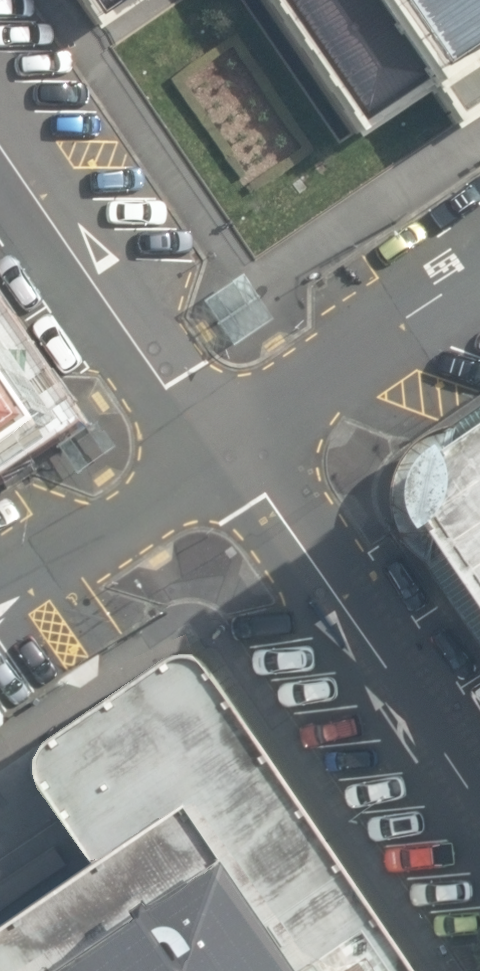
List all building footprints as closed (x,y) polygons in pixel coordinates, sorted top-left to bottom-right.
[(94,29),(98,26),(137,0),(74,0),(94,29)] [(354,132),(358,137),(429,88),(458,127),(479,112),(479,0),(264,0),(354,132)] [(255,297),(240,274),(200,301),(215,324),(230,346),(270,320),(255,297)] [(48,418),(48,415),(48,412),(49,410),(51,407),(0,334),(0,451),(48,418)] [(457,462),(454,455),(440,466),(430,480),(425,497),(423,515),(428,532),(435,544),(443,538),(450,551),(479,595),(479,446),(457,462)] [(184,659),(168,662),(47,746),(38,761),(42,777),(106,871),(0,943),(0,970),(428,970),(216,664),(184,659)]
